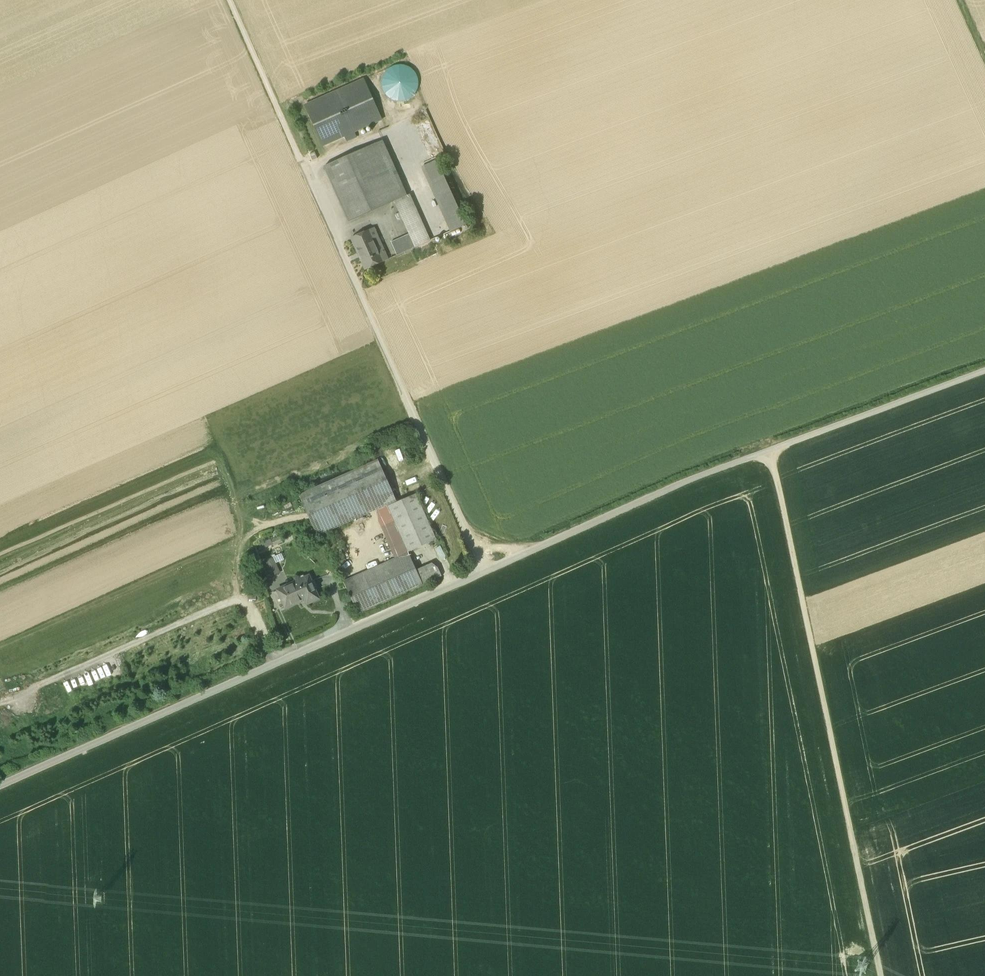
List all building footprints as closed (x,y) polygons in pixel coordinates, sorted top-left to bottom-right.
[(417,90),(418,83),(417,76),(413,70),(407,66),(400,65),(393,66),(387,70),(383,76),(381,83),(383,90),(387,96),(393,100),(400,102),(407,100),(413,96),(417,90)] [(363,80),(305,106),(323,146),(381,120),(363,80)] [(370,127),(359,132),(362,137),(373,132),(370,127)] [(370,147),(324,167),(348,222),(394,201),(370,147)] [(437,155),(419,163),(449,232),(468,224),(437,155)] [(410,197),(395,203),(409,234),(415,248),(429,241),(410,197)] [(369,230),(351,238),(365,270),(383,262),(369,230)] [(409,234),(391,242),(397,256),(415,248),(409,234)] [(378,461),(300,495),(318,535),(395,501),(378,461)] [(416,494),(388,506),(409,552),(436,540),(416,494)] [(409,552),(387,506),(378,510),(378,520),(395,557),(409,552)] [(408,553),(344,581),(358,614),(423,585),(408,553)] [(268,577),(285,573),(280,554),(263,559),(268,577)] [(309,576),(277,590),(285,609),(305,600),(307,604),(319,599),(315,589),(318,588),(314,580),(311,581),(309,576)]
